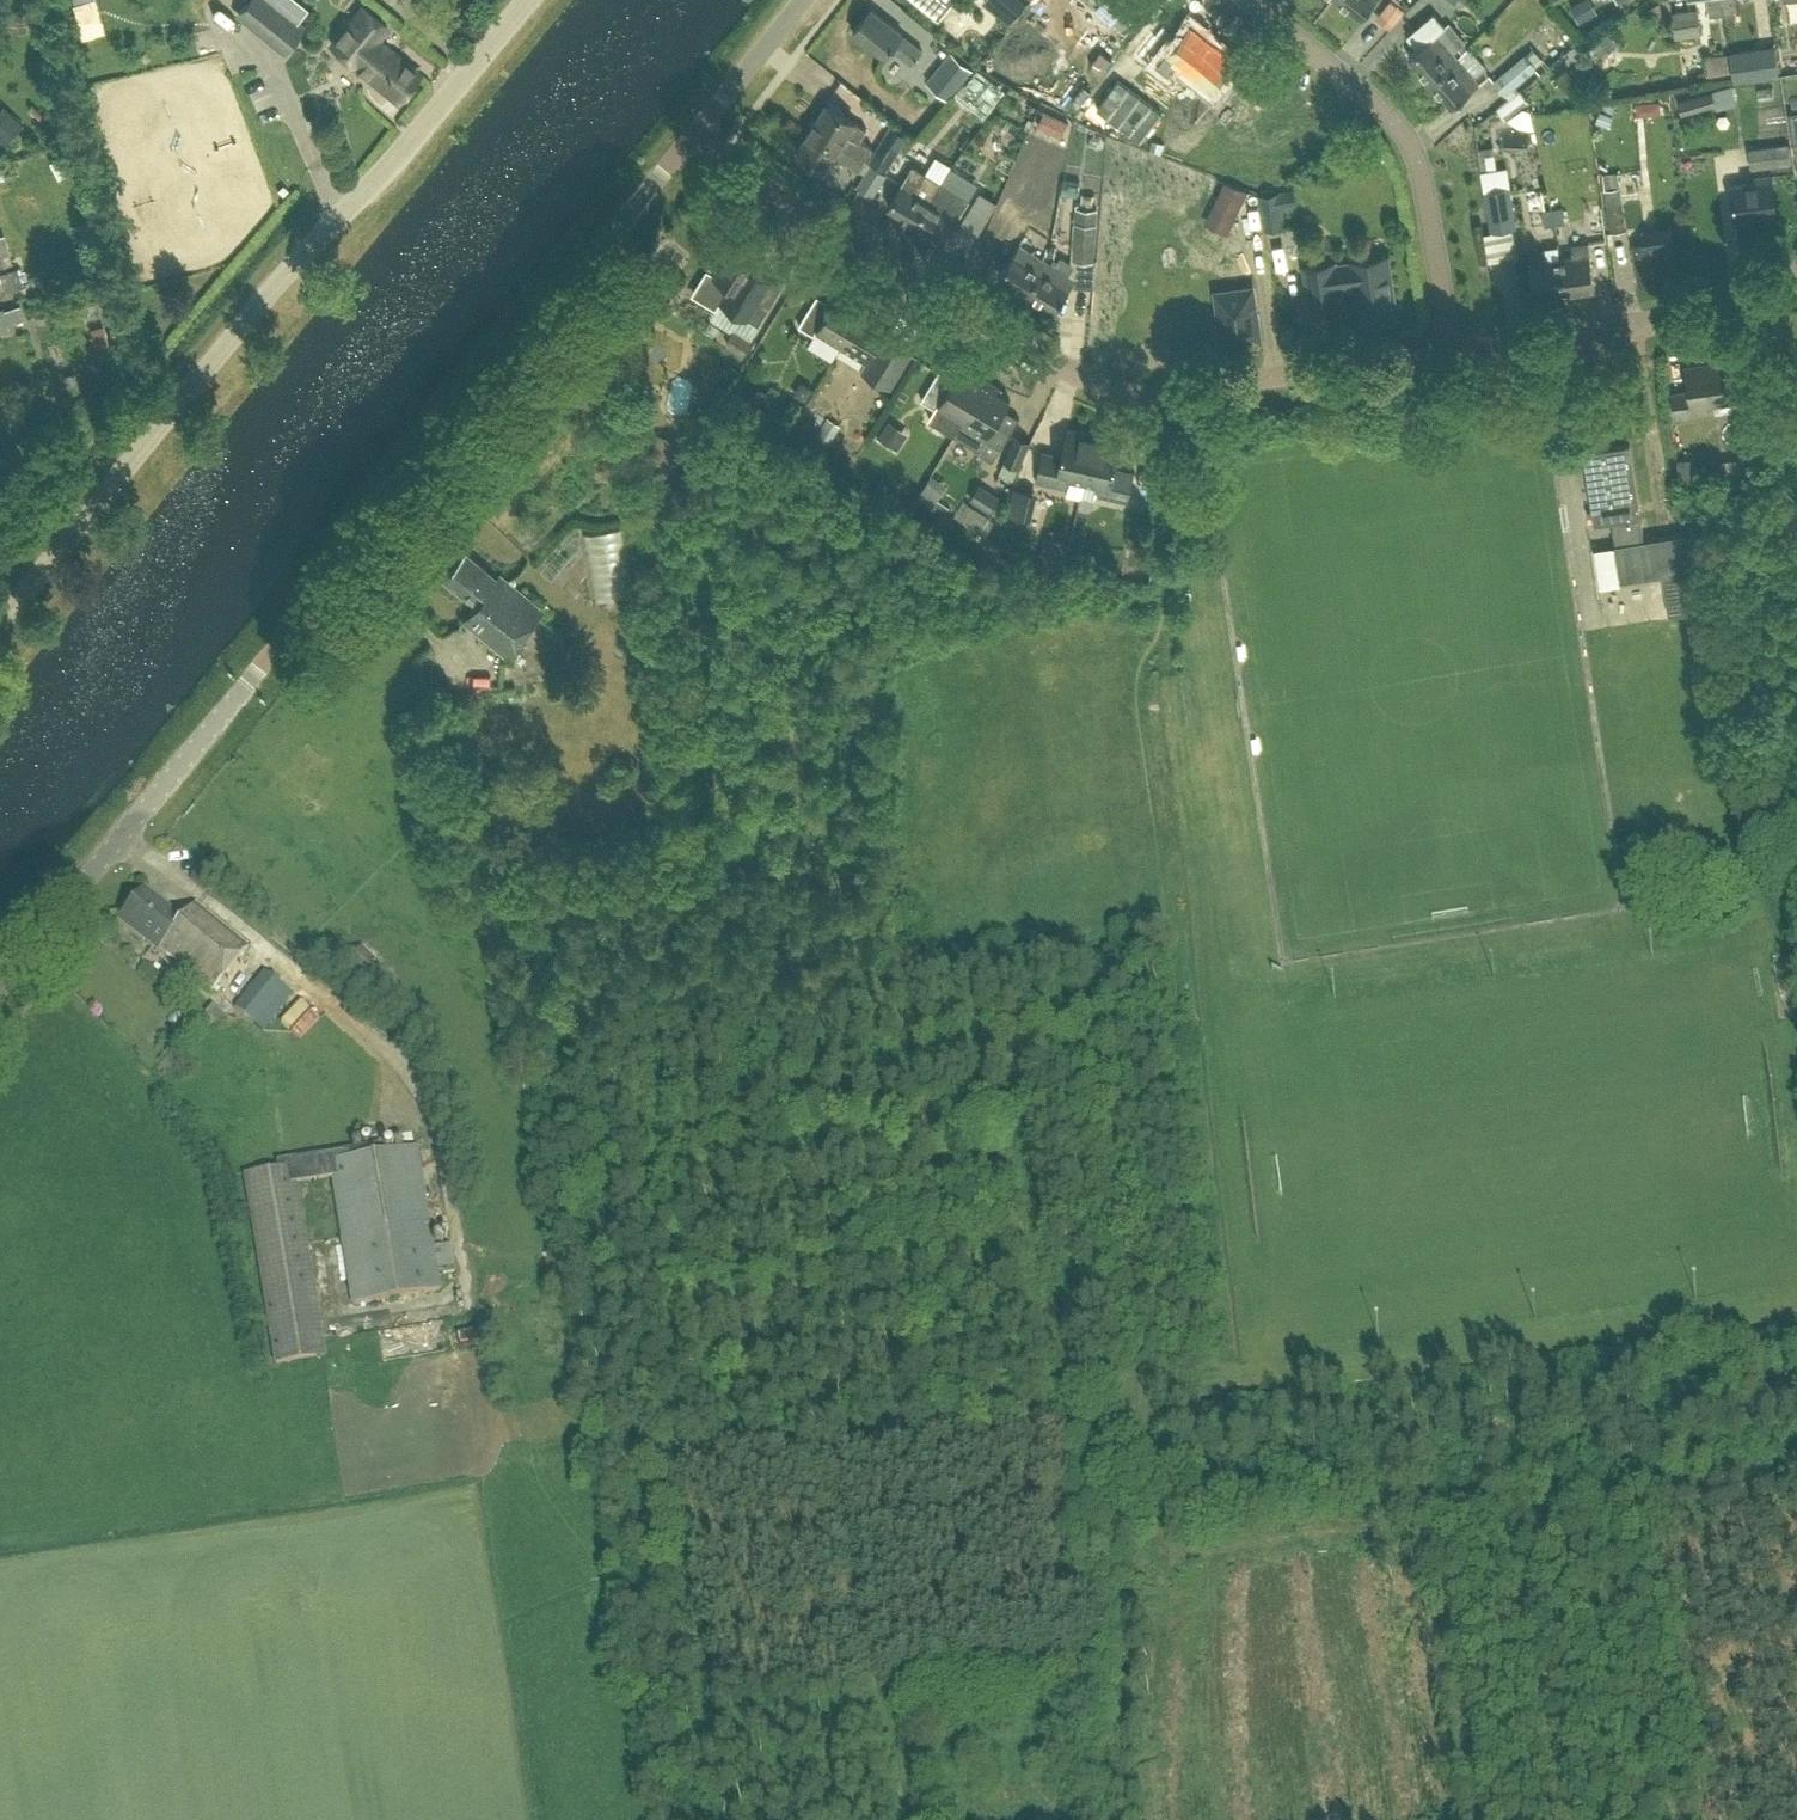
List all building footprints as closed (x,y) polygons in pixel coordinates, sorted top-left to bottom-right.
[(66,19),(72,44),(91,40),(85,14),(81,0),(61,0),(66,19)] [(284,53),(307,26),(275,0),(246,0),(235,13),(284,53)] [(302,22),(313,8),(303,0),(275,0),(302,22)] [(940,18),(952,3),(948,0),(917,0),(940,18)] [(1011,17),(1025,0),(989,0),(1011,17)] [(1126,26),(1147,0),(1094,0),(1126,26)] [(1361,17),(1375,0),(1340,0),(1361,17)] [(1385,8),(1398,19),(1406,10),(1394,0),(1391,0),(1385,8)] [(1571,6),(1579,20),(1593,12),(1587,0),(1581,0),(1571,6)] [(1723,12),(1721,0),(1709,0),(1711,14),(1723,12)] [(1723,12),(1736,10),(1734,0),(1721,0),(1723,12)] [(398,99),(419,74),(375,39),(386,25),(363,6),(331,45),(398,99)] [(1677,36),(1703,32),(1699,6),(1674,9),(1677,36)] [(923,50),(902,33),(903,32),(872,8),(853,31),(884,56),(891,47),(912,63),(923,50)] [(1409,56),(1431,81),(1471,46),(1451,22),(1446,26),(1434,12),(1407,35),(1418,48),(1409,56)] [(1235,59),(1191,22),(1178,38),(1161,24),(1137,54),(1155,68),(1159,64),(1168,72),(1177,61),(1211,88),(1235,59)] [(1056,57),(1077,77),(1097,56),(1118,35),(1110,28),(1087,52),(1074,39),(1056,57)] [(1606,52),(1616,41),(1604,31),(1595,42),(1606,52)] [(1735,80),(1781,73),(1777,44),(1731,50),(1735,80)] [(1471,46),(1431,81),(1452,106),(1480,82),(1475,76),(1487,65),(1471,46)] [(1534,46),(1527,53),(1536,63),(1543,57),(1534,46)] [(973,69),(951,50),(926,80),(948,98),(973,69)] [(1711,77),(1733,74),(1729,51),(1707,55),(1711,77)] [(1507,93),(1539,67),(1536,63),(1527,53),(1495,79),(1507,93)] [(974,92),(990,108),(1009,89),(992,73),(974,92)] [(1498,106),(1507,117),(1529,100),(1519,88),(1498,106)] [(1683,113),(1718,103),(1714,90),(1680,100),(1683,113)] [(1670,96),(1644,104),(1650,122),(1676,114),(1670,96)] [(826,103),(811,127),(864,159),(872,145),(860,138),(866,128),(849,117),(826,103)] [(1602,122),(1618,126),(1623,106),(1607,103),(1602,122)] [(11,112),(0,124),(0,142),(3,145),(23,123),(11,112)] [(811,127),(797,151),(826,169),(836,154),(859,168),(865,159),(864,159),(811,127)] [(869,159),(885,169),(897,148),(881,139),(869,159)] [(1749,146),(1751,166),(1791,161),(1789,142),(1749,146)] [(907,175),(888,206),(916,223),(935,192),(941,181),(951,165),(936,156),(927,172),(914,164),(907,175)] [(859,186),(875,195),(888,173),(872,164),(859,186)] [(935,192),(916,223),(944,240),(963,209),(970,198),(956,190),(965,174),(951,165),(941,181),(935,192)] [(1492,231),(1516,227),(1507,166),(1483,170),(1492,231)] [(1735,218),(1776,213),(1771,174),(1755,176),(1756,181),(1731,184),(1735,218)] [(1610,230),(1626,229),(1620,177),(1605,179),(1610,230)] [(1043,180),(1037,194),(1055,202),(1061,189),(1043,180)] [(1214,202),(1238,213),(1247,196),(1222,184),(1214,202)] [(983,194),(971,214),(984,222),(996,202),(983,194)] [(1553,207),(1555,223),(1566,221),(1563,205),(1553,207)] [(1095,260),(1099,208),(1078,206),(1074,259),(1095,260)] [(1545,225),(1555,223),(1553,207),(1542,208),(1545,225)] [(751,276),(767,250),(739,233),(714,274),(711,272),(699,291),(719,303),(721,300),(747,316),(766,285),(751,276)] [(1638,282),(1678,276),(1672,233),(1666,234),(1667,240),(1633,245),(1638,282)] [(9,262),(2,235),(0,236),(0,264),(9,262)] [(1560,257),(1566,293),(1595,288),(1588,242),(1572,245),(1573,255),(1560,257)] [(1029,292),(1048,260),(1020,243),(1001,275),(1029,292)] [(1566,293),(1560,257),(1547,258),(1546,249),(1529,251),(1536,297),(1566,293)] [(1398,317),(1388,254),(1351,260),(1351,261),(1336,263),(1335,261),(1305,266),(1309,294),(1340,289),(1339,285),(1354,283),(1360,322),(1398,317)] [(1054,257),(1051,263),(1048,260),(1029,292),(1057,309),(1076,278),(1068,273),(1073,264),(1061,257),(1059,260),(1054,257)] [(1259,337),(1252,287),(1217,292),(1224,342),(1259,337)] [(842,344),(866,304),(855,297),(852,303),(838,294),(832,303),(818,294),(799,325),(814,334),(817,329),(842,344)] [(19,304),(3,309),(7,321),(23,317),(19,304)] [(866,304),(842,344),(867,359),(861,369),(890,387),(912,352),(883,334),(888,325),(874,316),(877,311),(866,304)] [(704,330),(713,336),(719,327),(710,322),(704,330)] [(753,341),(734,330),(726,344),(745,355),(753,341)] [(1742,398),(1736,360),(1705,365),(1705,362),(1686,365),(1690,390),(1672,392),(1676,419),(1713,413),(1712,402),(1742,398)] [(930,420),(954,435),(989,379),(978,372),(974,377),(960,368),(955,378),(940,369),(922,399),(937,408),(930,420)] [(1000,385),(989,379),(954,435),(979,450),(979,451),(993,460),(1001,448),(1020,417),(1005,408),(1011,399),(997,390),(1000,385)] [(794,391),(806,399),(814,386),(808,382),(798,385),(794,391)] [(899,448),(910,432),(891,419),(880,435),(899,448)] [(1084,480),(1095,433),(1068,427),(1061,455),(1043,450),(1036,480),(1069,488),(1071,477),(1084,480)] [(1628,429),(1595,431),(1596,443),(1629,441),(1628,429)] [(1021,466),(1032,440),(1018,433),(1006,460),(1021,466)] [(1095,433),(1084,480),(1098,483),(1095,494),(1128,502),(1135,472),(1116,467),(1122,440),(1095,433)] [(1630,443),(1583,451),(1594,523),(1618,520),(1621,542),(1615,543),(1621,580),(1663,573),(1669,614),(1700,609),(1688,533),(1687,533),(1644,539),(1641,516),(1630,443)] [(1751,475),(1763,473),(1760,452),(1748,454),(1751,475)] [(1681,487),(1706,482),(1702,455),(1677,459),(1681,487)] [(992,510),(1002,496),(982,482),(972,497),(992,510)] [(1142,529),(1128,529),(1127,543),(1142,543),(1142,529)] [(1066,551),(1043,543),(1039,557),(1062,564),(1066,551)] [(497,576),(467,551),(445,578),(477,604),(463,620),(507,656),(545,609),(500,572),(497,576)] [(182,922),(144,891),(119,922),(157,953),(160,950),(212,993),(248,949),(195,906),(182,922)] [(364,982),(381,966),(363,947),(346,964),(364,982)] [(254,1027),(283,990),(263,973),(233,1010),(254,1027)] [(308,996),(288,1017),(308,1038),(329,1017),(308,996)] [(383,1154),(381,1145),(277,1162),(278,1171),(245,1176),(275,1364),(322,1357),(295,1185),(332,1179),(353,1306),(439,1292),(415,1148),(383,1154)]
